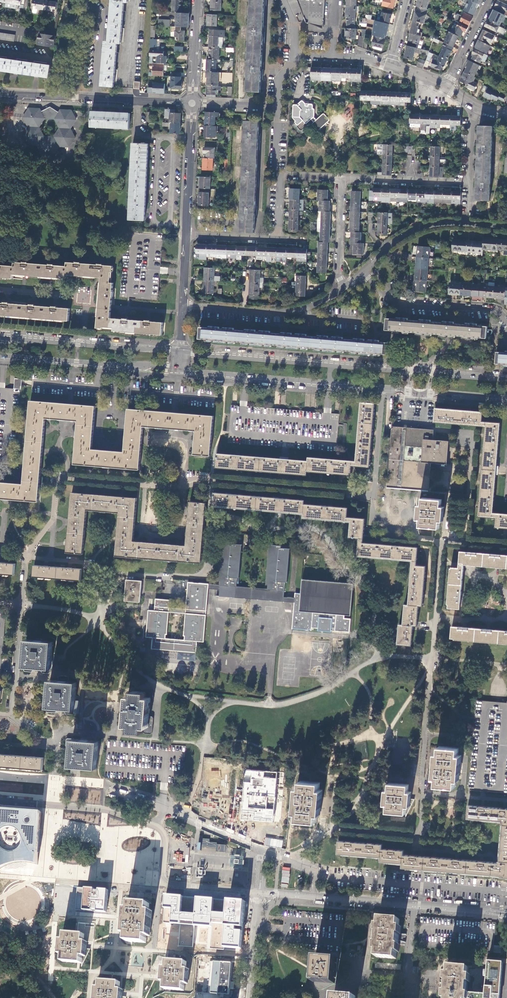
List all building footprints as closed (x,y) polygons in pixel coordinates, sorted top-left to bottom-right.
[(45,1),(40,0),(33,0),(32,6),(36,6),(35,9),(37,9),(44,10),(45,1)] [(114,87),(114,83),(116,62),(116,52),(117,43),(120,43),(120,42),(122,28),(122,21),(123,11),(124,2),(127,2),(128,0),(116,0),(116,1),(112,0),(111,9),(110,9),(110,13),(111,13),(109,30),(108,30),(108,33),(109,33),(108,42),(105,41),(104,50),(103,50),(103,54),(104,54),(103,71),(101,71),(101,75),(102,75),(102,86),(114,87)] [(173,12),(177,12),(182,13),(182,0),(173,0),(173,12)] [(211,11),(221,11),(221,0),(211,0),(211,11)] [(247,92),(260,92),(261,74),(261,69),(263,37),(263,32),(265,0),(251,0),(247,92)] [(306,23),(308,23),(323,30),(323,25),(325,0),(297,0),(306,23)] [(393,9),(395,0),(384,0),(382,6),(393,9)] [(417,6),(419,7),(427,9),(429,0),(419,0),(417,6)] [(464,1),(462,4),(466,6),(464,11),(474,16),(480,4),(471,0),(462,0),(464,1)] [(494,9),(505,15),(506,11),(504,10),(506,5),(498,0),(494,9)] [(57,3),(45,1),(44,10),(52,11),(52,9),(56,9),(57,3)] [(359,7),(358,7),(347,6),(346,17),(348,17),(355,18),(356,18),(356,11),(359,11),(359,7)] [(428,9),(427,9),(419,7),(417,12),(416,12),(414,21),(423,23),(424,24),(428,9)] [(488,21),(500,26),(502,22),(503,23),(506,17),(506,18),(506,16),(505,15),(494,9),(488,21)] [(182,13),(177,12),(176,26),(181,27),(188,27),(189,13),(182,13)] [(380,22),(390,24),(392,15),(383,13),(382,13),(380,22)] [(460,23),(469,27),(473,17),(464,13),(463,16),(458,13),(455,20),(456,21),(460,22),(460,23)] [(219,26),(219,15),(209,14),(209,26),(219,26)] [(355,18),(348,17),(347,28),(350,29),(350,24),(355,24),(355,18)] [(423,23),(414,21),(411,33),(422,36),(423,33),(417,31),(419,25),(423,26),(423,23)] [(500,29),(501,27),(500,26),(488,21),(486,26),(497,32),(499,29),(500,29)] [(466,32),(469,27),(460,23),(460,22),(457,27),(454,25),(450,32),(459,36),(461,37),(464,31),(466,32)] [(176,26),(171,26),(171,32),(175,32),(175,40),(184,40),(185,31),(181,31),(181,27),(176,26)] [(350,29),(347,28),(345,28),(344,39),(356,40),(357,29),(350,29)] [(225,30),(212,30),(212,35),(210,35),(209,47),(218,47),(219,37),(223,37),(225,37),(225,30)] [(365,37),(366,30),(363,30),(362,36),(360,36),(358,46),(359,47),(363,48),(365,37)] [(495,35),(484,30),(480,39),(491,44),(495,35)] [(459,36),(450,32),(448,31),(446,36),(448,36),(445,43),(452,46),(453,47),(459,36)] [(0,33),(0,39),(14,41),(15,35),(0,33)] [(54,47),(56,36),(39,33),(38,45),(54,47)] [(422,36),(411,33),(408,45),(421,49),(423,41),(420,40),(421,37),(422,37),(422,36)] [(382,48),(385,38),(375,36),(372,46),(374,46),(382,48)] [(150,50),(164,51),(164,49),(159,49),(157,49),(157,39),(155,39),(151,39),(150,50)] [(491,46),(479,40),(475,48),(487,54),(491,46)] [(452,46),(445,43),(443,47),(442,51),(439,57),(447,61),(452,51),(450,50),(452,46)] [(405,58),(413,60),(415,52),(428,56),(429,52),(429,51),(421,49),(408,45),(405,58)] [(218,47),(209,47),(209,55),(207,54),(207,59),(217,60),(219,60),(220,47),(218,47)] [(485,62),(488,55),(475,49),(473,54),(474,55),(472,59),(481,63),(482,60),(485,62)] [(164,51),(150,50),(149,63),(164,63),(166,64),(167,56),(163,56),(164,51)] [(447,61),(439,57),(438,57),(437,61),(436,63),(432,61),(431,67),(441,70),(443,69),(447,61)] [(0,58),(0,71),(14,73),(14,74),(17,74),(18,73),(35,75),(35,77),(38,77),(38,76),(49,78),(51,66),(0,58)] [(217,60),(207,59),(206,72),(207,72),(216,72),(217,60)] [(420,59),(417,67),(419,67),(423,69),(426,61),(420,59)] [(475,77),(480,65),(469,60),(467,66),(468,66),(465,72),(475,77)] [(164,63),(149,63),(149,66),(153,66),(153,72),(153,76),(163,76),(164,71),(164,66),(164,63)] [(311,71),(311,80),(321,80),(321,77),(322,68),(311,68),(311,71)] [(332,68),(322,68),(321,77),(331,78),(332,68)] [(332,68),(331,78),(341,78),(341,69),(332,68)] [(341,69),(341,78),(351,78),(352,69),(341,69)] [(352,69),(351,78),(362,79),(362,70),(352,69)] [(218,86),(219,72),(216,72),(207,72),(207,78),(206,86),(207,86),(218,86)] [(232,83),(232,73),(221,72),(221,82),(232,83)] [(476,77),(475,77),(465,72),(460,81),(469,85),(471,86),(470,88),(475,90),(478,83),(474,81),(476,77)] [(181,77),(171,76),(170,76),(170,84),(171,84),(171,88),(182,89),(182,77),(181,77)] [(164,93),(165,84),(154,83),(153,88),(148,87),(148,93),(164,93)] [(206,97),(216,97),(216,90),(221,91),(221,86),(218,86),(207,86),(206,97)] [(499,99),(504,101),(506,98),(488,89),(484,96),(491,99),(491,98),(498,101),(499,99)] [(371,92),(361,91),(361,96),(361,100),(371,100),(371,92)] [(381,92),(371,92),(371,100),(381,101),(381,92)] [(391,104),(391,92),(381,92),(381,101),(381,104),(391,105),(391,104)] [(401,102),(401,93),(391,92),(391,104),(401,104),(401,102)] [(411,102),(411,93),(401,93),(401,102),(405,102),(411,102)] [(297,105),(296,105),(294,105),(293,105),(293,106),(293,112),(292,117),(293,118),(296,121),(295,121),(295,122),(295,123),(297,124),(296,126),(298,128),(300,131),(301,131),(307,126),(307,125),(306,123),(311,119),(314,122),(313,124),(318,130),(319,129),(329,121),(328,120),(324,115),(324,114),(323,114),(317,120),(313,117),(314,110),(314,109),(313,109),(312,109),(312,105),(312,104),(311,104),(305,104),(303,101),(302,101),(301,101),(297,105)] [(29,127),(23,135),(28,145),(38,145),(43,155),(53,155),(59,146),(70,147),(76,138),(71,129),(76,120),(71,111),(60,110),(59,113),(54,110),(53,112),(48,111),(47,109),(41,112),(40,109),(29,108),(24,117),(29,127)] [(91,127),(130,129),(130,114),(92,112),(91,127)] [(205,112),(205,126),(215,126),(215,117),(218,117),(218,113),(205,112)] [(171,123),(180,123),(181,113),(170,113),(169,123),(171,123)] [(411,114),(410,120),(410,126),(420,127),(420,123),(420,115),(411,114)] [(440,127),(440,116),(430,115),(430,124),(430,128),(440,128),(440,127)] [(450,125),(450,116),(440,116),(440,127),(450,128),(450,125)] [(460,125),(461,117),(450,116),(450,125),(457,125),(460,125)] [(259,119),(243,119),(239,232),(254,233),(255,215),(255,210),(256,178),(257,173),(258,141),(258,136),(259,119)] [(171,126),(171,133),(180,134),(180,123),(171,123),(171,126)] [(427,129),(426,133),(430,133),(430,128),(430,124),(420,123),(420,127),(420,130),(425,130),(425,129),(427,129)] [(215,126),(205,126),(204,137),(216,137),(216,131),(220,131),(220,126),(215,126)] [(476,201),(490,201),(492,126),(479,126),(477,177),(476,201)] [(129,220),(144,221),(148,144),(133,143),(129,220)] [(392,155),(393,145),(378,144),(377,155),(383,155),(392,155)] [(444,147),(431,146),(431,157),(439,157),(440,153),(444,153),(444,147)] [(206,158),(213,158),(214,159),(215,148),(204,148),(204,155),(206,155),(206,158)] [(383,155),(383,165),(392,165),(392,155),(383,155)] [(431,157),(430,167),(439,167),(439,157),(431,157)] [(206,158),(203,158),(203,170),(212,170),(213,158),(206,158)] [(377,175),(391,175),(392,165),(383,165),(383,170),(378,170),(377,175)] [(430,167),(430,177),(442,177),(443,173),(444,173),(444,167),(439,167),(430,167)] [(210,189),(211,177),(200,177),(200,188),(210,189)] [(382,197),(382,189),(373,188),(373,196),(382,197)] [(290,189),(290,199),(291,199),(300,200),(300,189),(290,189)] [(391,197),(391,189),(382,189),(382,197),(391,197)] [(400,190),(391,189),(391,197),(390,202),(399,202),(399,198),(400,190)] [(318,190),(317,200),(319,200),(327,201),(328,190),(318,190)] [(408,190),(400,190),(399,198),(408,198),(408,190)] [(417,190),(408,190),(408,198),(417,198),(417,190)] [(426,191),(417,190),(417,198),(417,202),(426,203),(426,199),(426,191)] [(351,191),(351,202),(360,202),(360,191),(351,191)] [(435,191),(426,191),(426,199),(434,199),(435,191)] [(444,191),(435,191),(434,199),(434,203),(443,203),(444,191)] [(452,192),(444,191),(443,203),(452,203),(452,192)] [(199,205),(208,206),(209,198),(208,198),(209,193),(199,192),(199,205)] [(461,192),(452,192),(452,203),(456,203),(457,200),(460,200),(461,192)] [(299,210),(300,200),(291,199),(291,210),(299,210)] [(319,200),(319,211),(321,211),(329,211),(329,201),(327,201),(319,200)] [(360,202),(351,202),(350,212),(359,212),(360,202)] [(299,210),(291,210),(290,220),(299,220),(299,210)] [(330,211),(329,211),(321,211),(321,221),(330,222),(330,211)] [(359,212),(350,212),(350,222),(359,222),(359,212)] [(388,213),(381,213),(378,213),(378,224),(387,224),(387,222),(388,215),(388,213)] [(299,220),(290,220),(290,235),(299,235),(299,220)] [(330,222),(321,221),(320,231),(329,232),(330,222)] [(359,222),(350,222),(349,232),(351,232),(359,232),(359,222)] [(387,224),(378,224),(378,235),(387,235),(387,224)] [(329,232),(320,231),(320,242),(327,242),(329,242),(329,232)] [(120,298),(157,301),(163,235),(125,232),(120,298)] [(361,232),(359,232),(351,232),(350,243),(354,243),(360,243),(361,232)] [(484,238),(483,242),(482,250),(498,251),(498,250),(499,239),(484,238)] [(499,239),(498,250),(506,251),(506,240),(499,239)] [(467,252),(468,241),(453,240),(452,251),(467,252)] [(327,242),(320,242),(319,241),(318,252),(327,252),(327,242)] [(483,242),(468,241),(467,252),(482,253),(482,250),(483,242)] [(364,243),(360,243),(354,243),(353,253),(363,254),(364,243)] [(201,257),(207,257),(207,254),(207,245),(197,244),(197,253),(202,253),(201,257)] [(217,245),(207,245),(207,254),(217,254),(217,245)] [(217,254),(217,257),(217,258),(227,258),(227,246),(217,245),(217,254)] [(227,246),(227,258),(233,258),(233,255),(237,255),(237,246),(227,246)] [(247,255),(247,247),(237,246),(237,255),(236,258),(236,260),(241,260),(242,255),(247,255)] [(430,247),(428,247),(418,246),(417,257),(429,259),(430,247)] [(247,247),(247,255),(257,256),(257,247),(247,247)] [(257,247),(257,256),(256,259),(262,260),(262,259),(266,259),(267,256),(267,247),(257,247)] [(277,248),(267,247),(267,256),(272,256),(271,260),(277,260),(277,248)] [(287,248),(277,248),(277,260),(276,262),(286,262),(287,257),(287,248)] [(287,248),(287,257),(296,258),(297,249),(287,248)] [(307,261),(307,249),(297,249),(296,258),(296,261),(307,261)] [(327,252),(318,252),(318,262),(327,263),(327,252)] [(416,269),(428,270),(429,259),(417,257),(416,269)] [(112,304),(114,304),(115,288),(112,288),(113,282),(110,282),(111,271),(112,271),(113,265),(102,264),(98,263),(98,264),(80,263),(80,262),(76,262),(76,263),(67,262),(66,266),(54,265),(54,264),(51,264),(50,265),(27,263),(24,262),(24,263),(15,262),(14,266),(2,265),(2,264),(0,264),(0,277),(23,279),(23,277),(21,277),(21,275),(66,279),(66,275),(101,277),(97,327),(103,328),(103,327),(114,328),(113,331),(164,335),(165,322),(150,321),(150,320),(147,320),(128,319),(128,318),(124,318),(124,319),(110,318),(112,304)] [(327,263),(318,262),(317,273),(326,273),(327,263)] [(214,268),(206,268),(204,268),(204,280),(213,281),(214,276),(214,268)] [(427,281),(428,270),(416,269),(415,280),(427,281)] [(260,270),(250,270),(249,282),(259,283),(260,270)] [(296,286),(306,286),(306,276),(297,275),(296,283),(296,286)] [(213,281),(204,280),(203,293),(213,294),(213,286),(213,281)] [(427,281),(415,280),(414,291),(426,292),(427,281)] [(259,283),(249,282),(249,295),(259,295),(259,283)] [(460,295),(461,284),(450,283),(449,294),(460,295)] [(471,296),(472,285),(461,284),(460,295),(471,296)] [(483,286),(472,285),(471,296),(482,297),(483,286)] [(296,289),(296,296),(305,297),(306,286),(296,286),(296,289)] [(489,286),(483,286),(482,297),(494,298),(495,287),(489,286)] [(506,287),(495,287),(494,298),(505,299),(505,293),(506,287)] [(67,320),(68,308),(54,307),(55,306),(51,306),(50,306),(32,305),(32,304),(29,304),(25,304),(25,302),(10,301),(9,303),(6,302),(3,301),(3,302),(0,302),(0,315),(67,320)] [(390,331),(482,338),(483,326),(390,319),(390,324),(390,331)] [(199,338),(206,339),(211,339),(388,354),(389,343),(200,327),(199,338)] [(497,352),(496,364),(506,365),(506,353),(497,352)] [(0,387),(0,466),(7,466),(13,467),(20,389),(2,388),(0,387)] [(0,482),(0,498),(7,499),(38,501),(39,486),(40,483),(41,472),(42,452),(44,432),(45,418),(47,418),(63,419),(68,420),(73,420),(78,421),(76,435),(74,464),(88,465),(105,466),(122,468),(140,469),(143,426),(174,429),(196,430),(194,454),(210,455),(214,415),(175,412),(128,408),(124,451),(92,449),(95,406),(30,400),(23,484),(17,483),(0,482)] [(370,467),(374,411),(375,403),(361,402),(356,461),(308,457),(308,461),(217,453),(215,467),(221,467),(243,469),(266,471),(294,473),(307,475),(307,471),(322,472),(341,474),(351,475),(352,465),(370,467)] [(231,404),(228,442),(337,452),(340,414),(327,412),(243,405),(231,404)] [(486,426),(478,516),(496,518),(495,527),(506,528),(506,514),(493,513),(500,423),(482,421),(483,412),(436,408),(435,422),(486,426)] [(187,529),(186,545),(182,545),(163,543),(150,542),(136,541),(134,540),(135,529),(135,527),(137,498),(121,496),(105,495),(86,493),(72,492),(70,520),(68,542),(68,543),(67,553),(83,554),(87,510),(119,512),(117,537),(116,556),(201,563),(206,503),(190,501),(189,512),(187,529)] [(317,504),(305,503),(305,500),(293,499),(278,497),(230,493),(219,492),(213,492),(212,506),(236,508),(304,514),(304,518),(351,522),(350,537),(359,538),(358,555),(413,560),(409,604),(406,604),(404,624),(400,623),(399,627),(398,644),(412,645),(414,627),(414,625),(418,625),(419,617),(420,605),(423,605),(424,595),(426,575),(427,565),(417,564),(419,547),(401,545),(381,543),(373,543),(363,542),(365,526),(366,518),(348,516),(348,507),(334,506),(317,504)] [(440,521),(442,521),(443,506),(441,506),(442,499),(423,498),(422,505),(420,504),(419,519),(421,519),(420,526),(440,528),(440,521)] [(221,581),(221,585),(237,586),(237,577),(240,578),(242,544),(233,544),(234,541),(222,540),(218,581),(221,581)] [(269,589),(285,590),(285,581),(288,582),(290,548),(282,548),(282,545),(270,544),(267,584),(269,585),(269,589)] [(460,552),(459,564),(460,564),(465,564),(473,565),(498,567),(506,567),(506,556),(460,552)] [(14,575),(15,563),(4,562),(0,562),(0,574),(14,575)] [(460,564),(460,569),(453,568),(450,610),(461,611),(462,599),(464,574),(465,564),(460,564)] [(44,566),(35,565),(34,576),(81,580),(82,569),(70,568),(46,566),(44,566)] [(304,585),(354,589),(354,583),(336,581),(329,581),(317,580),(302,578),(303,584),(304,585)] [(125,600),(140,602),(142,581),(127,579),(125,600)] [(153,638),(152,649),(197,653),(198,641),(204,642),(209,589),(209,584),(188,582),(186,609),(169,607),(170,600),(156,599),(155,611),(149,610),(146,637),(153,638)] [(352,608),(354,589),(304,585),(303,584),(302,593),(298,593),(297,602),(295,602),(293,628),(312,630),(312,627),(318,628),(318,630),(332,632),(332,630),(350,632),(351,619),(346,618),(345,618),(345,614),(351,615),(352,608)] [(220,596),(284,601),(284,597),(285,590),(269,589),(237,586),(221,585),(220,590),(220,596)] [(285,610),(291,611),(291,607),(293,607),(293,603),(286,602),(285,610)] [(489,630),(463,628),(451,627),(450,639),(506,643),(506,631),(489,630)] [(53,641),(45,640),(46,640),(44,639),(43,639),(41,638),(39,638),(37,638),(35,639),(34,639),(27,639),(24,669),(25,671),(31,672),(33,671),(33,668),(33,667),(39,668),(41,669),(41,671),(42,673),(49,673),(51,672),(53,641)] [(10,658),(2,658),(1,668),(9,669),(10,658)] [(50,679),(48,707),(46,707),(46,710),(47,712),(55,713),(58,712),(58,709),(57,708),(64,708),(63,710),(66,710),(65,712),(66,714),(77,715),(79,714),(80,703),(79,701),(76,701),(77,682),(69,681),(69,677),(68,676),(67,675),(66,675),(65,675),(63,675),(62,675),(60,675),(59,675),(58,676),(58,680),(50,679)] [(152,716),(149,716),(150,702),(153,701),(153,692),(152,690),(149,690),(147,692),(133,690),(133,696),(129,696),(126,725),(130,725),(130,731),(143,732),(145,734),(151,734),(152,733),(153,718),(152,716)] [(67,747),(71,748),(70,766),(78,766),(81,769),(86,770),(89,767),(97,768),(99,741),(91,740),(91,738),(88,738),(87,739),(87,740),(68,738),(66,739),(66,746),(67,747)] [(104,778),(183,784),(186,746),(107,739),(104,778)] [(459,751),(459,747),(440,746),(439,753),(436,753),(434,778),(437,778),(436,785),(456,787),(456,780),(459,780),(462,755),(458,754),(459,751)] [(0,754),(0,766),(43,770),(44,757),(0,754)] [(241,818),(274,821),(278,772),(245,770),(241,818)] [(297,787),(296,795),(296,806),(295,812),(298,813),(298,820),(317,822),(317,814),(321,815),(321,807),(322,797),(323,790),(320,789),(320,782),(301,781),(300,788),(297,787)] [(408,791),(409,786),(409,784),(389,783),(389,790),(385,790),(384,804),(388,804),(387,811),(406,813),(407,806),(410,806),(411,799),(411,791),(408,791)] [(407,806),(406,813),(407,813),(415,799),(411,799),(410,806),(407,806)] [(338,851),(337,853),(381,857),(381,861),(402,863),(402,867),(500,876),(500,877),(506,878),(506,809),(502,809),(468,806),(466,817),(500,820),(500,823),(503,825),(499,861),(498,861),(498,863),(403,855),(403,850),(382,849),(382,844),(339,841),(338,842),(338,851)] [(0,809),(0,867),(1,867),(7,864),(14,861),(27,861),(36,864),(41,813),(31,812),(0,809)] [(84,823),(63,819),(62,825),(60,827),(59,824),(59,820),(61,819),(59,817),(60,812),(54,816),(49,820),(47,833),(50,837),(59,838),(60,834),(61,833),(63,833),(65,836),(66,834),(69,832),(75,833),(75,828),(78,829),(82,826),(84,826),(84,823)] [(202,836),(199,836),(198,850),(201,850),(202,848),(216,849),(216,852),(226,853),(226,848),(226,846),(216,845),(217,843),(211,842),(210,842),(209,842),(210,839),(202,839),(202,836)] [(182,854),(174,853),(173,861),(182,862),(182,854)] [(243,858),(233,858),(232,867),(242,868),(242,867),(242,865),(243,858)] [(75,910),(107,912),(108,894),(109,890),(106,890),(93,889),(77,888),(75,910)] [(241,948),(246,901),(166,897),(165,922),(225,927),(224,948),(241,948)] [(149,910),(150,903),(151,903),(146,900),(146,899),(144,899),(144,901),(137,900),(137,898),(135,898),(135,899),(130,901),(131,901),(130,909),(128,908),(126,933),(128,933),(127,940),(146,942),(147,935),(149,935),(151,910),(149,910)] [(493,953),(496,923),(421,917),(418,947),(493,953)] [(380,924),(379,924),(378,932),(377,932),(377,934),(377,936),(376,942),(377,942),(376,950),(377,950),(377,956),(396,958),(397,951),(398,952),(399,943),(400,943),(400,941),(398,940),(398,938),(400,937),(401,934),(399,934),(400,926),(399,926),(400,919),(380,918),(380,924)] [(80,923),(79,933),(66,932),(65,939),(63,939),(61,954),(64,954),(63,961),(84,963),(91,948),(86,948),(87,941),(88,941),(89,941),(90,941),(91,941),(92,940),(93,939),(93,936),(94,927),(86,926),(86,923),(80,923)] [(315,968),(314,981),(314,983),(315,983),(328,984),(328,982),(334,983),(335,983),(336,971),(336,970),(336,964),(337,958),(316,956),(315,968)] [(167,960),(160,974),(163,974),(164,974),(164,967),(167,967),(168,960),(167,960)] [(187,962),(168,960),(167,967),(164,967),(164,974),(165,974),(164,981),(166,981),(165,987),(165,989),(185,990),(185,983),(187,983),(189,969),(187,969),(187,962)] [(230,995),(233,963),(211,961),(208,993),(196,992),(195,997),(230,997),(230,995)] [(501,988),(503,971),(503,963),(488,961),(486,995),(470,993),(469,993),(469,997),(500,997),(501,988)] [(468,988),(473,988),(473,989),(474,982),(473,982),(473,983),(470,983),(469,982),(470,975),(468,975),(469,968),(449,966),(449,973),(447,973),(446,981),(445,981),(445,984),(447,984),(447,987),(445,987),(444,991),(446,991),(445,997),(469,997),(469,993),(470,993),(470,991),(468,990),(468,988)] [(122,995),(121,995),(122,988),(120,988),(121,981),(101,979),(101,986),(99,986),(98,997),(122,997),(122,995)]
